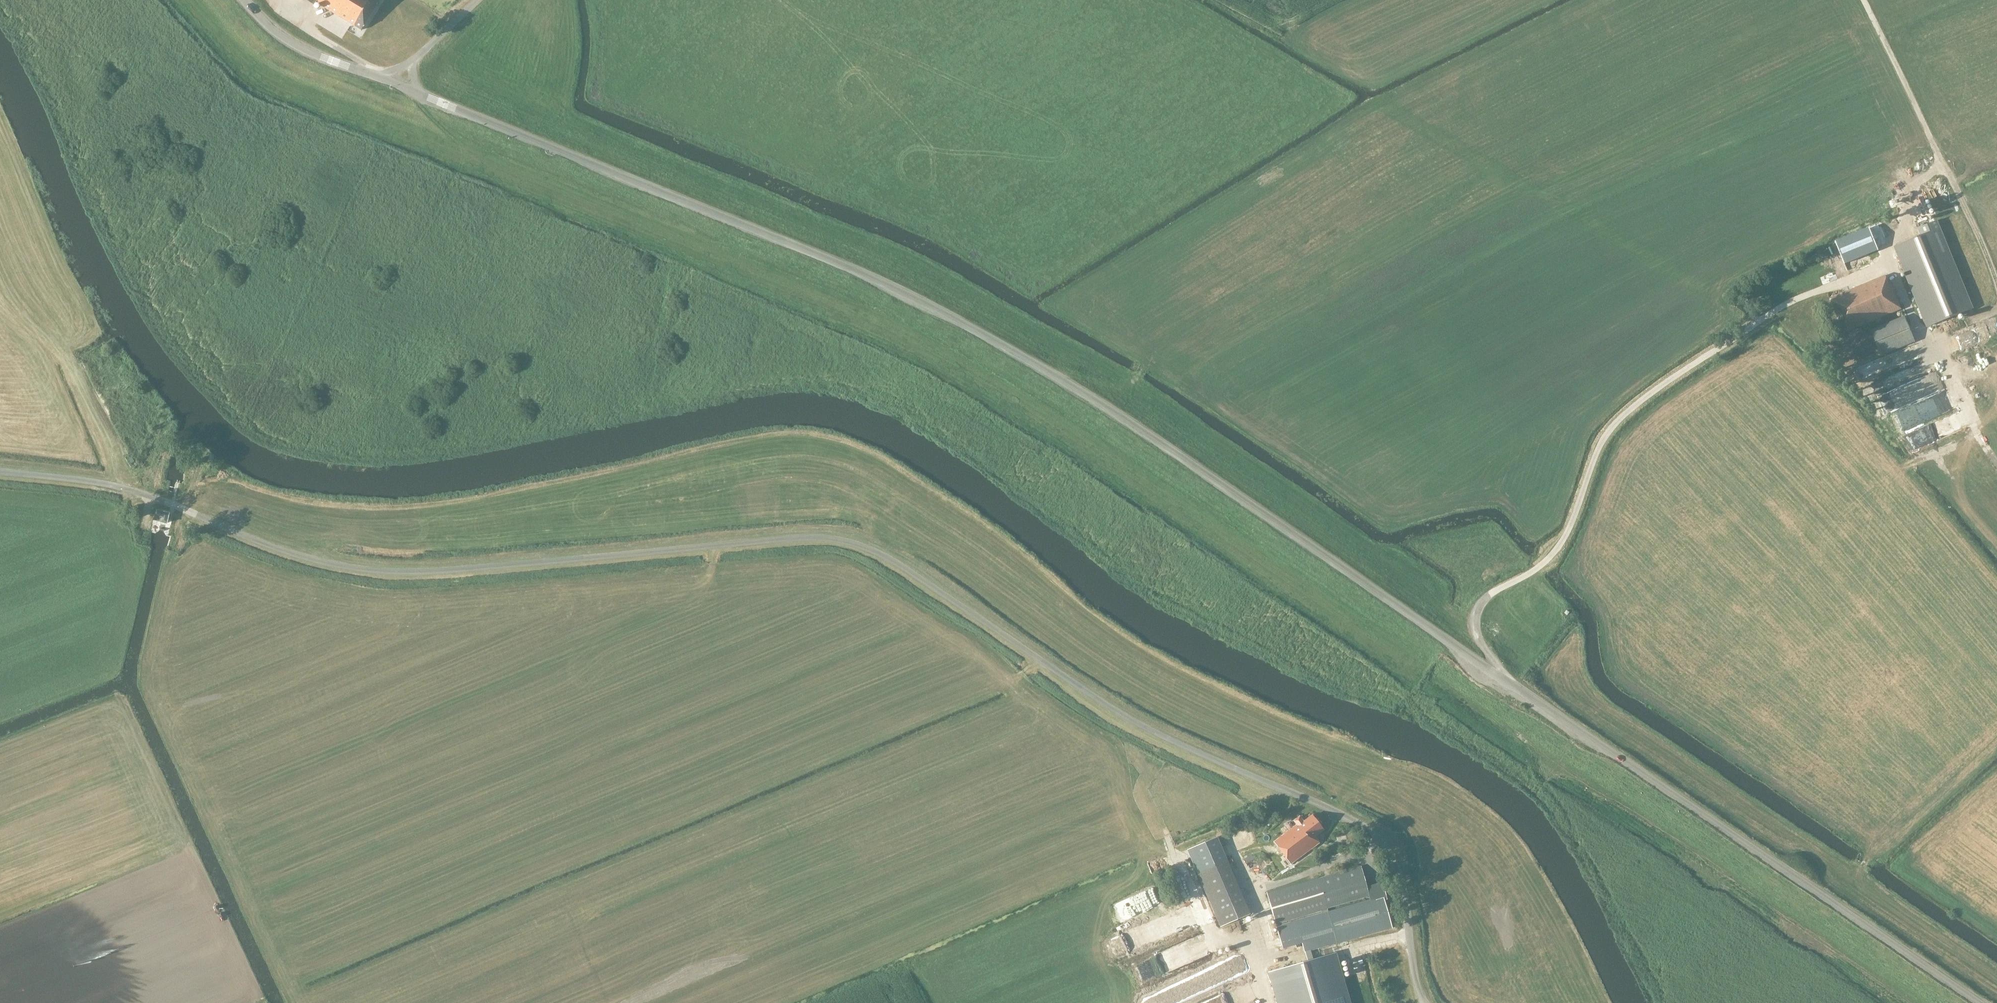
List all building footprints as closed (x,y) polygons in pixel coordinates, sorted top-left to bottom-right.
[(361,30),(378,1),(378,0),(311,0),(361,30)] [(1943,178),(1930,182),(1944,226),(1957,222),(1943,178)] [(1915,208),(1924,207),(1922,194),(1913,195),(1915,208)] [(1973,309),(1937,220),(1917,229),(1920,236),(1893,247),(1926,328),(1973,309)] [(1879,254),(1869,231),(1836,245),(1845,267),(1879,254)] [(1885,275),(1829,297),(1843,332),(1901,308),(1890,282),(1888,283),(1885,275)] [(1914,341),(1904,316),(1870,330),(1881,355),(1914,341)] [(1996,333),(1996,319),(1945,336),(1950,348),(1996,333)] [(1879,413),(1969,379),(1962,361),(1872,395),(1879,413)] [(168,513),(156,511),(154,517),(160,519),(159,523),(165,524),(168,513)] [(1296,825),(1273,841),(1288,863),(1318,843),(1314,837),(1322,831),(1312,815),(1303,822),(1299,816),(1293,821),(1296,825)] [(1235,830),(1238,848),(1249,846),(1247,838),(1243,838),(1242,829),(1235,830)] [(1228,830),(1218,834),(1223,847),(1233,843),(1228,830)] [(1249,914),(1216,837),(1187,849),(1220,927),(1249,914)] [(1302,942),(1305,952),(1336,943),(1336,944),(1392,928),(1384,900),(1387,899),(1382,882),(1366,887),(1360,866),(1330,875),(1313,880),(1266,893),(1275,924),(1276,927),(1282,948),(1302,942)] [(1203,908),(1192,887),(1183,892),(1194,912),(1203,908)] [(1201,937),(1163,953),(1169,966),(1207,950),(1201,937)] [(1270,973),(1279,1002),(1347,1002),(1333,954),(1270,973)]
